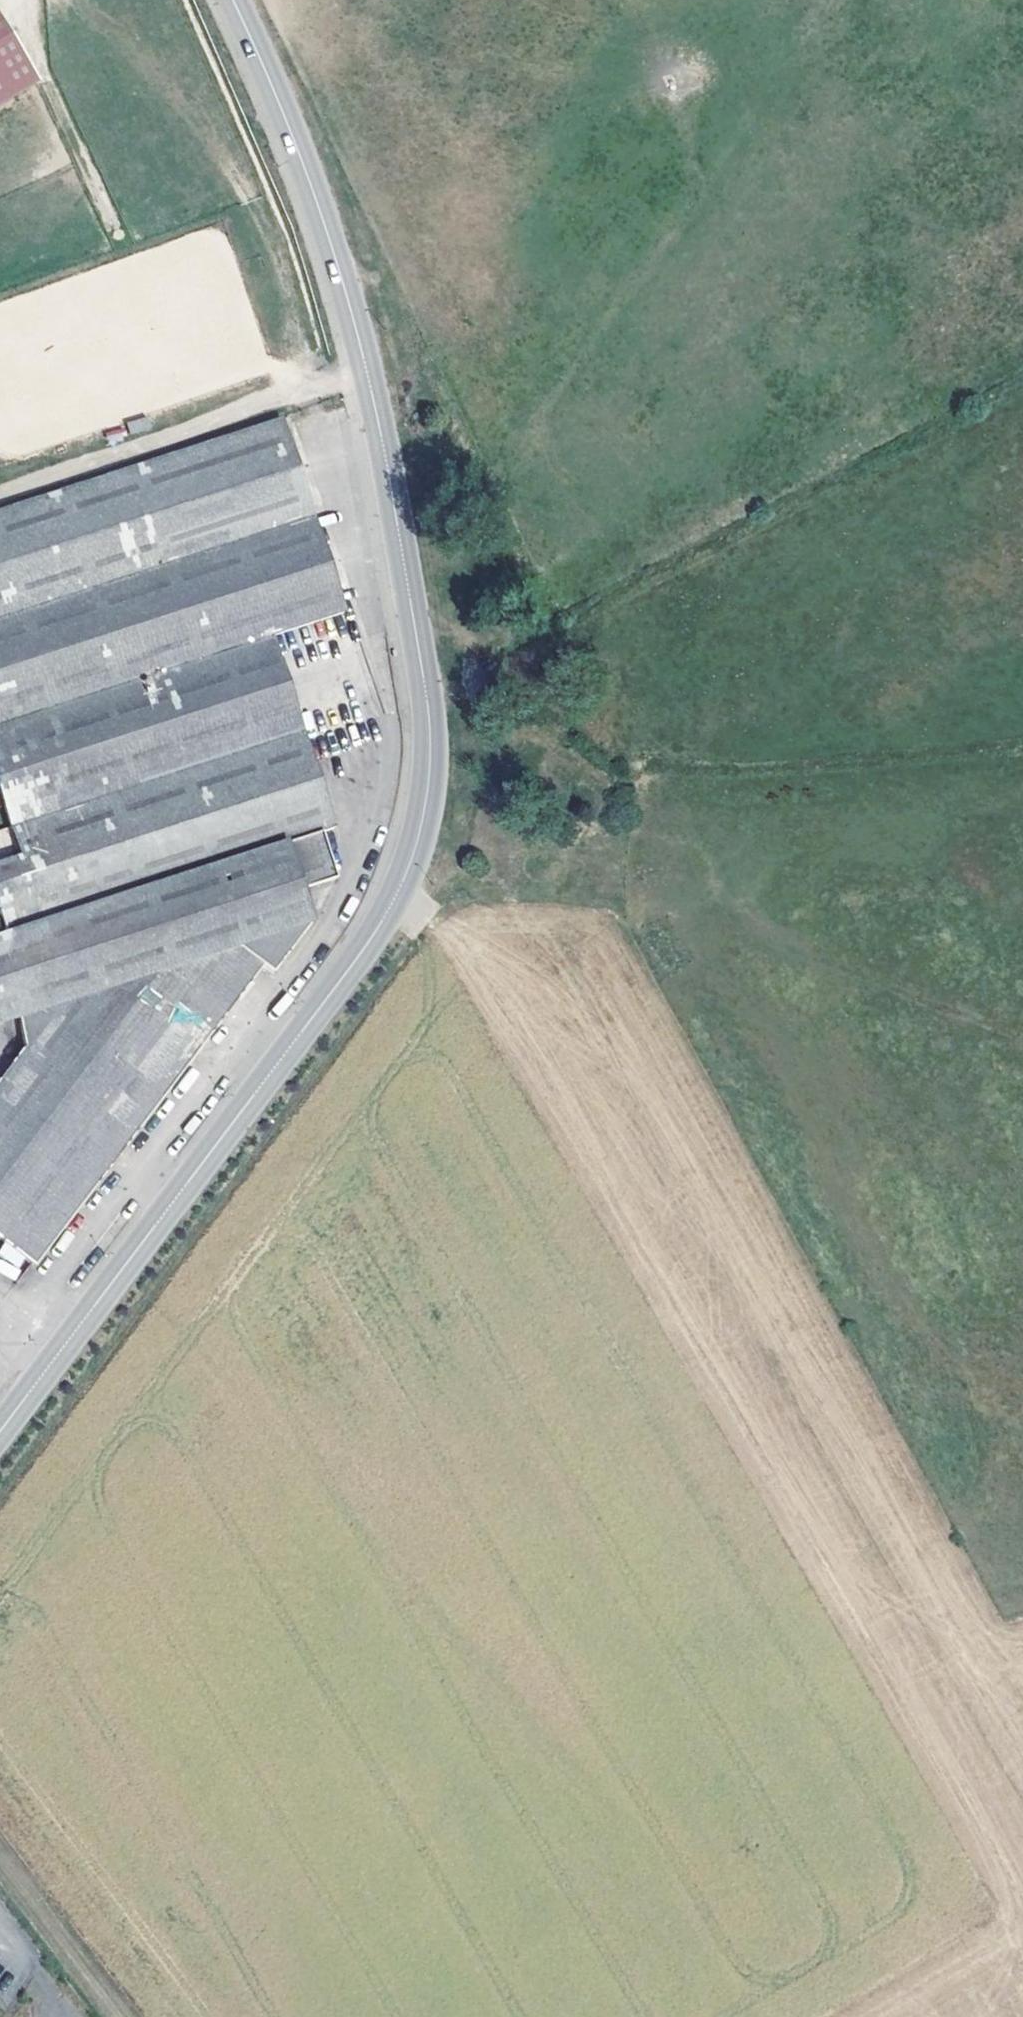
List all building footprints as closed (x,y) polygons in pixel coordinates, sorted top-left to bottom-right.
[(38,83),(0,19),(0,106),(38,83)] [(146,415),(126,422),(131,435),(151,428),(146,415)] [(20,854),(21,857),(1,863),(0,864),(0,1023),(19,1017),(24,1046),(0,1078),(0,1238),(9,1245),(34,1264),(262,965),(272,972),(311,922),(301,891),(335,879),(321,834),(334,829),(306,741),(377,717),(375,711),(370,697),(279,421),(0,513),(0,794),(20,854)] [(15,1279),(20,1268),(0,1257),(0,1271),(15,1279)]
